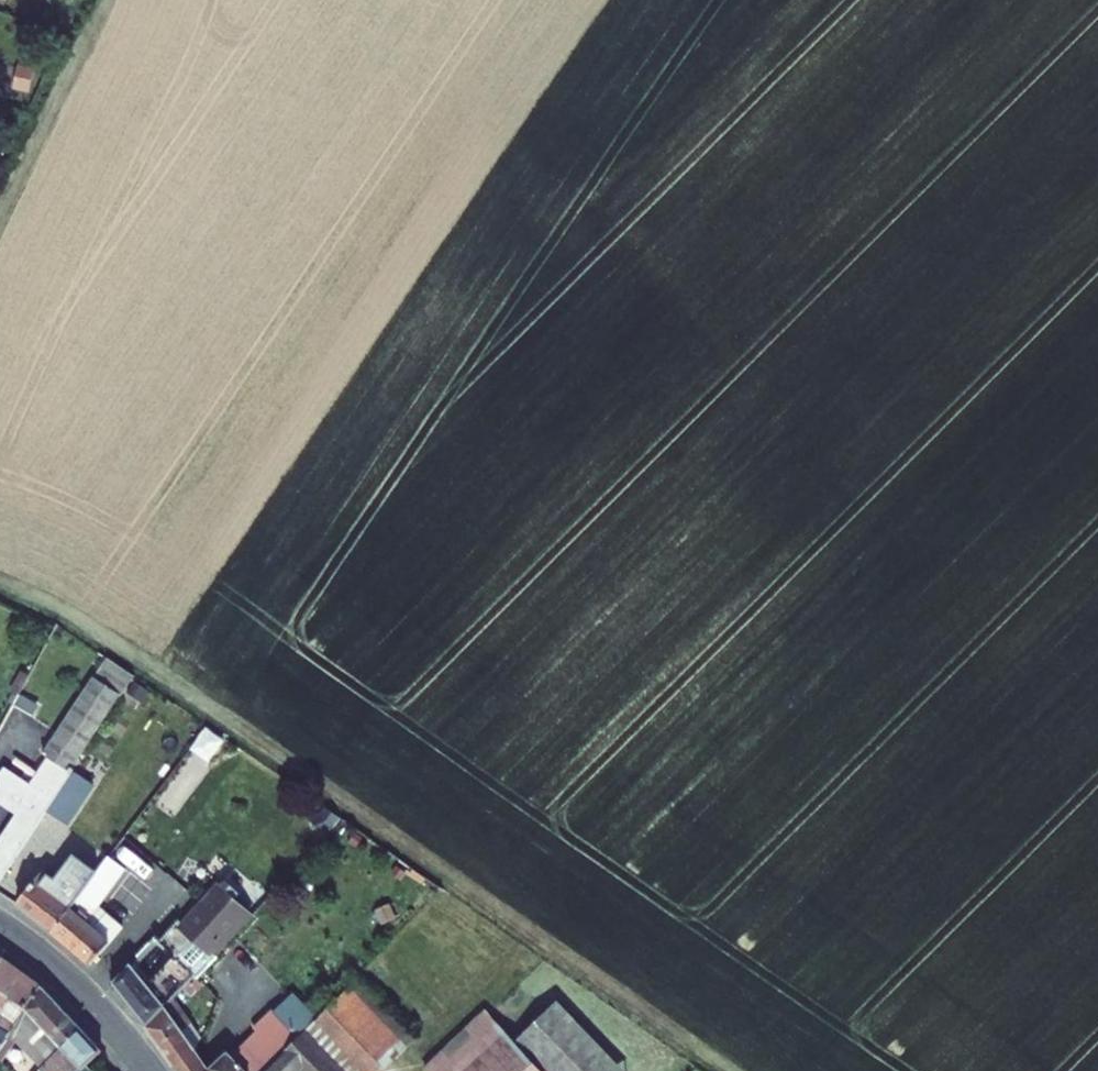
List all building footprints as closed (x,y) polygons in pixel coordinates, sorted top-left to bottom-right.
[(104,662),(98,670),(121,685),(126,689),(131,681),(104,662)] [(30,827),(50,798),(74,764),(69,760),(121,685),(98,670),(46,744),(51,748),(33,775),(6,757),(0,765),(0,792),(18,804),(0,829),(0,870),(30,827)] [(74,764),(50,798),(65,808),(88,774),(74,764)] [(159,799),(116,848),(143,872),(186,822),(159,799)] [(76,843),(58,865),(81,884),(91,870),(99,861),(76,843)] [(128,862),(110,848),(99,861),(91,870),(81,884),(53,918),(93,951),(107,937),(118,924),(124,916),(113,907),(100,897),(128,862)] [(18,888),(53,918),(81,884),(58,865),(45,854),(18,888)] [(215,870),(183,908),(209,929),(218,938),(252,903),(215,870)] [(145,1016),(167,992),(173,987),(195,963),(175,944),(149,972),(129,993),(145,1016)] [(107,966),(129,993),(149,972),(129,947),(107,966)] [(9,978),(33,994),(45,978),(34,966),(4,948),(0,954),(0,992),(9,978)] [(84,1021),(45,978),(33,994),(18,1013),(55,1049),(60,1047),(84,1021)] [(181,1016),(190,1010),(173,987),(167,992),(181,1016)] [(167,992),(145,1016),(158,1034),(181,1016),(167,992)] [(268,992),(250,1010),(255,1014),(227,1042),(224,1038),(206,1057),(191,1040),(172,1054),(184,1070),(243,1070),(293,1019),(268,992)] [(565,1003),(522,1041),(548,1070),(624,1070),(565,1003)] [(441,1070),(548,1070),(522,1041),(495,1009),(433,1062),(441,1070)] [(158,1034),(172,1054),(191,1040),(194,1038),(181,1016),(158,1034)] [(354,1066),(308,1019),(258,1070),(288,1070),(299,1060),(310,1070),(359,1070),(354,1066)] [(84,1021),(60,1047),(74,1062),(80,1056),(84,1060),(103,1041),(84,1021)] [(43,1053),(62,1070),(65,1070),(74,1062),(60,1047),(55,1049),(43,1053)] [(43,1053),(38,1058),(51,1070),(62,1070),(43,1053)]
